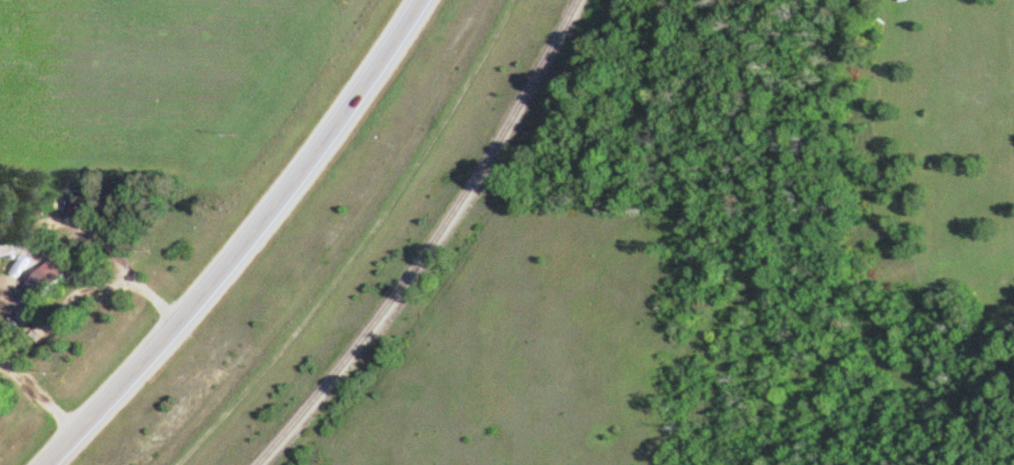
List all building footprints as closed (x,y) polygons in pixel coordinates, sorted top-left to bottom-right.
[(18,240),(0,244),(0,258),(21,254),(18,240)]
